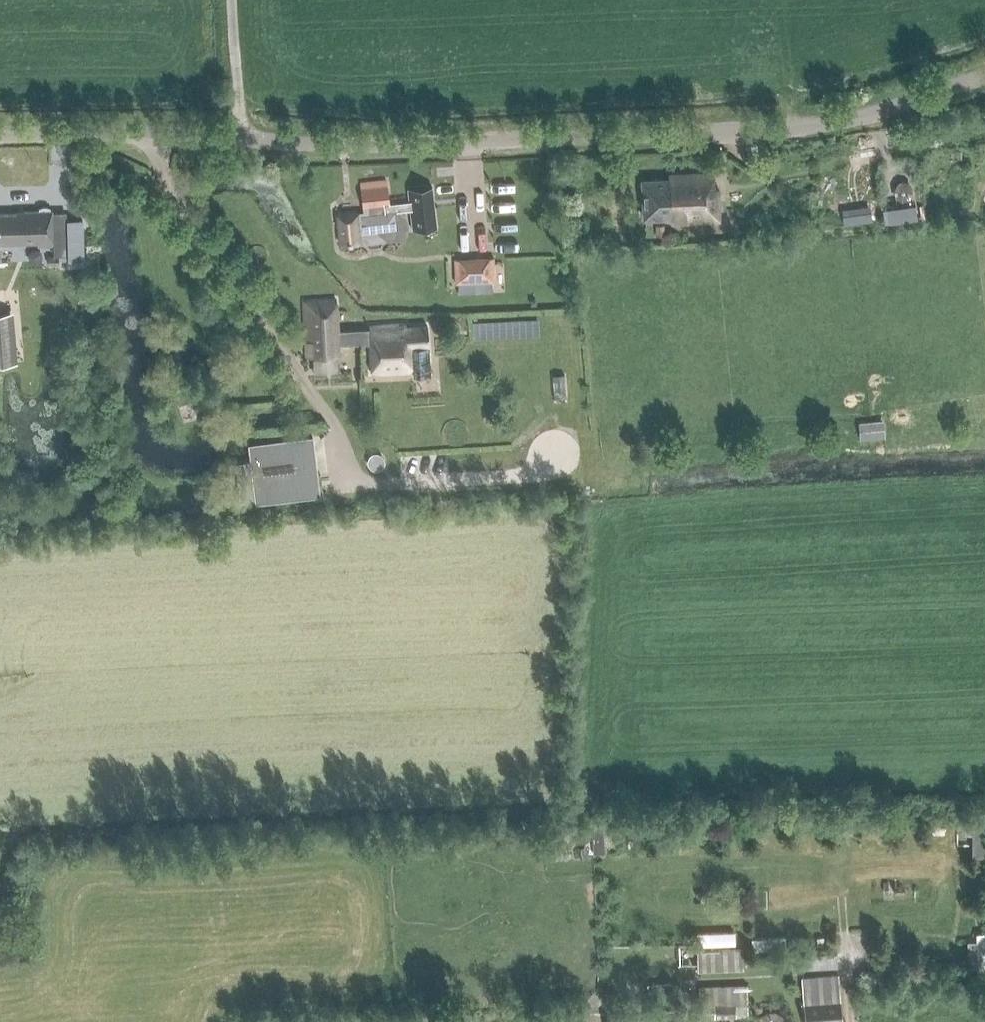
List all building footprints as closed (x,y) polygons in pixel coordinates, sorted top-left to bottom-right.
[(668,180),(640,181),(642,218),(669,216),(670,222),(716,219),(714,187),(711,187),(710,171),(667,174),(668,180)] [(387,178),(361,180),(363,206),(366,206),(367,211),(357,212),(356,208),(337,209),(340,241),(359,240),(358,230),(379,228),(379,230),(388,237),(399,236),(406,228),(405,217),(396,209),(388,210),(388,204),(389,204),(387,178)] [(897,185),(894,191),(896,198),(901,200),(908,199),(910,193),(910,186),(907,183),(901,182),(897,185)] [(886,208),(889,224),(916,220),(914,204),(886,208)] [(0,214),(0,241),(38,240),(38,245),(54,245),(53,212),(52,210),(50,210),(50,208),(47,207),(43,207),(39,208),(39,210),(24,211),(24,213),(0,214)] [(67,244),(54,245),(54,255),(68,254),(67,244)] [(59,266),(59,257),(48,257),(48,266),(59,266)] [(492,259),(453,260),(454,284),(493,283),(492,259)] [(307,355),(339,353),(339,345),(338,331),(335,296),(303,299),(307,355)] [(0,312),(0,363),(12,362),(7,312),(0,312)] [(369,323),(369,329),(338,331),(339,345),(370,343),(372,371),(413,368),(412,345),(426,344),(425,323),(404,324),(404,321),(369,323)] [(312,436),(248,443),(252,479),(317,471),(312,436)] [(970,848),(984,849),(984,812),(971,812),(970,848)] [(586,850),(606,849),(605,823),(585,824),(586,850)] [(701,942),(736,941),(736,928),(701,928),(701,942)] [(743,949),(697,951),(697,966),(716,965),(716,971),(743,970),(743,949)] [(840,1019),(837,985),(836,973),(800,977),(802,988),(805,1021),(840,1019)] [(651,985),(653,999),(674,997),(673,983),(651,985)] [(748,1017),(747,984),(698,986),(699,1013),(714,1012),(714,1018),(748,1017)]
